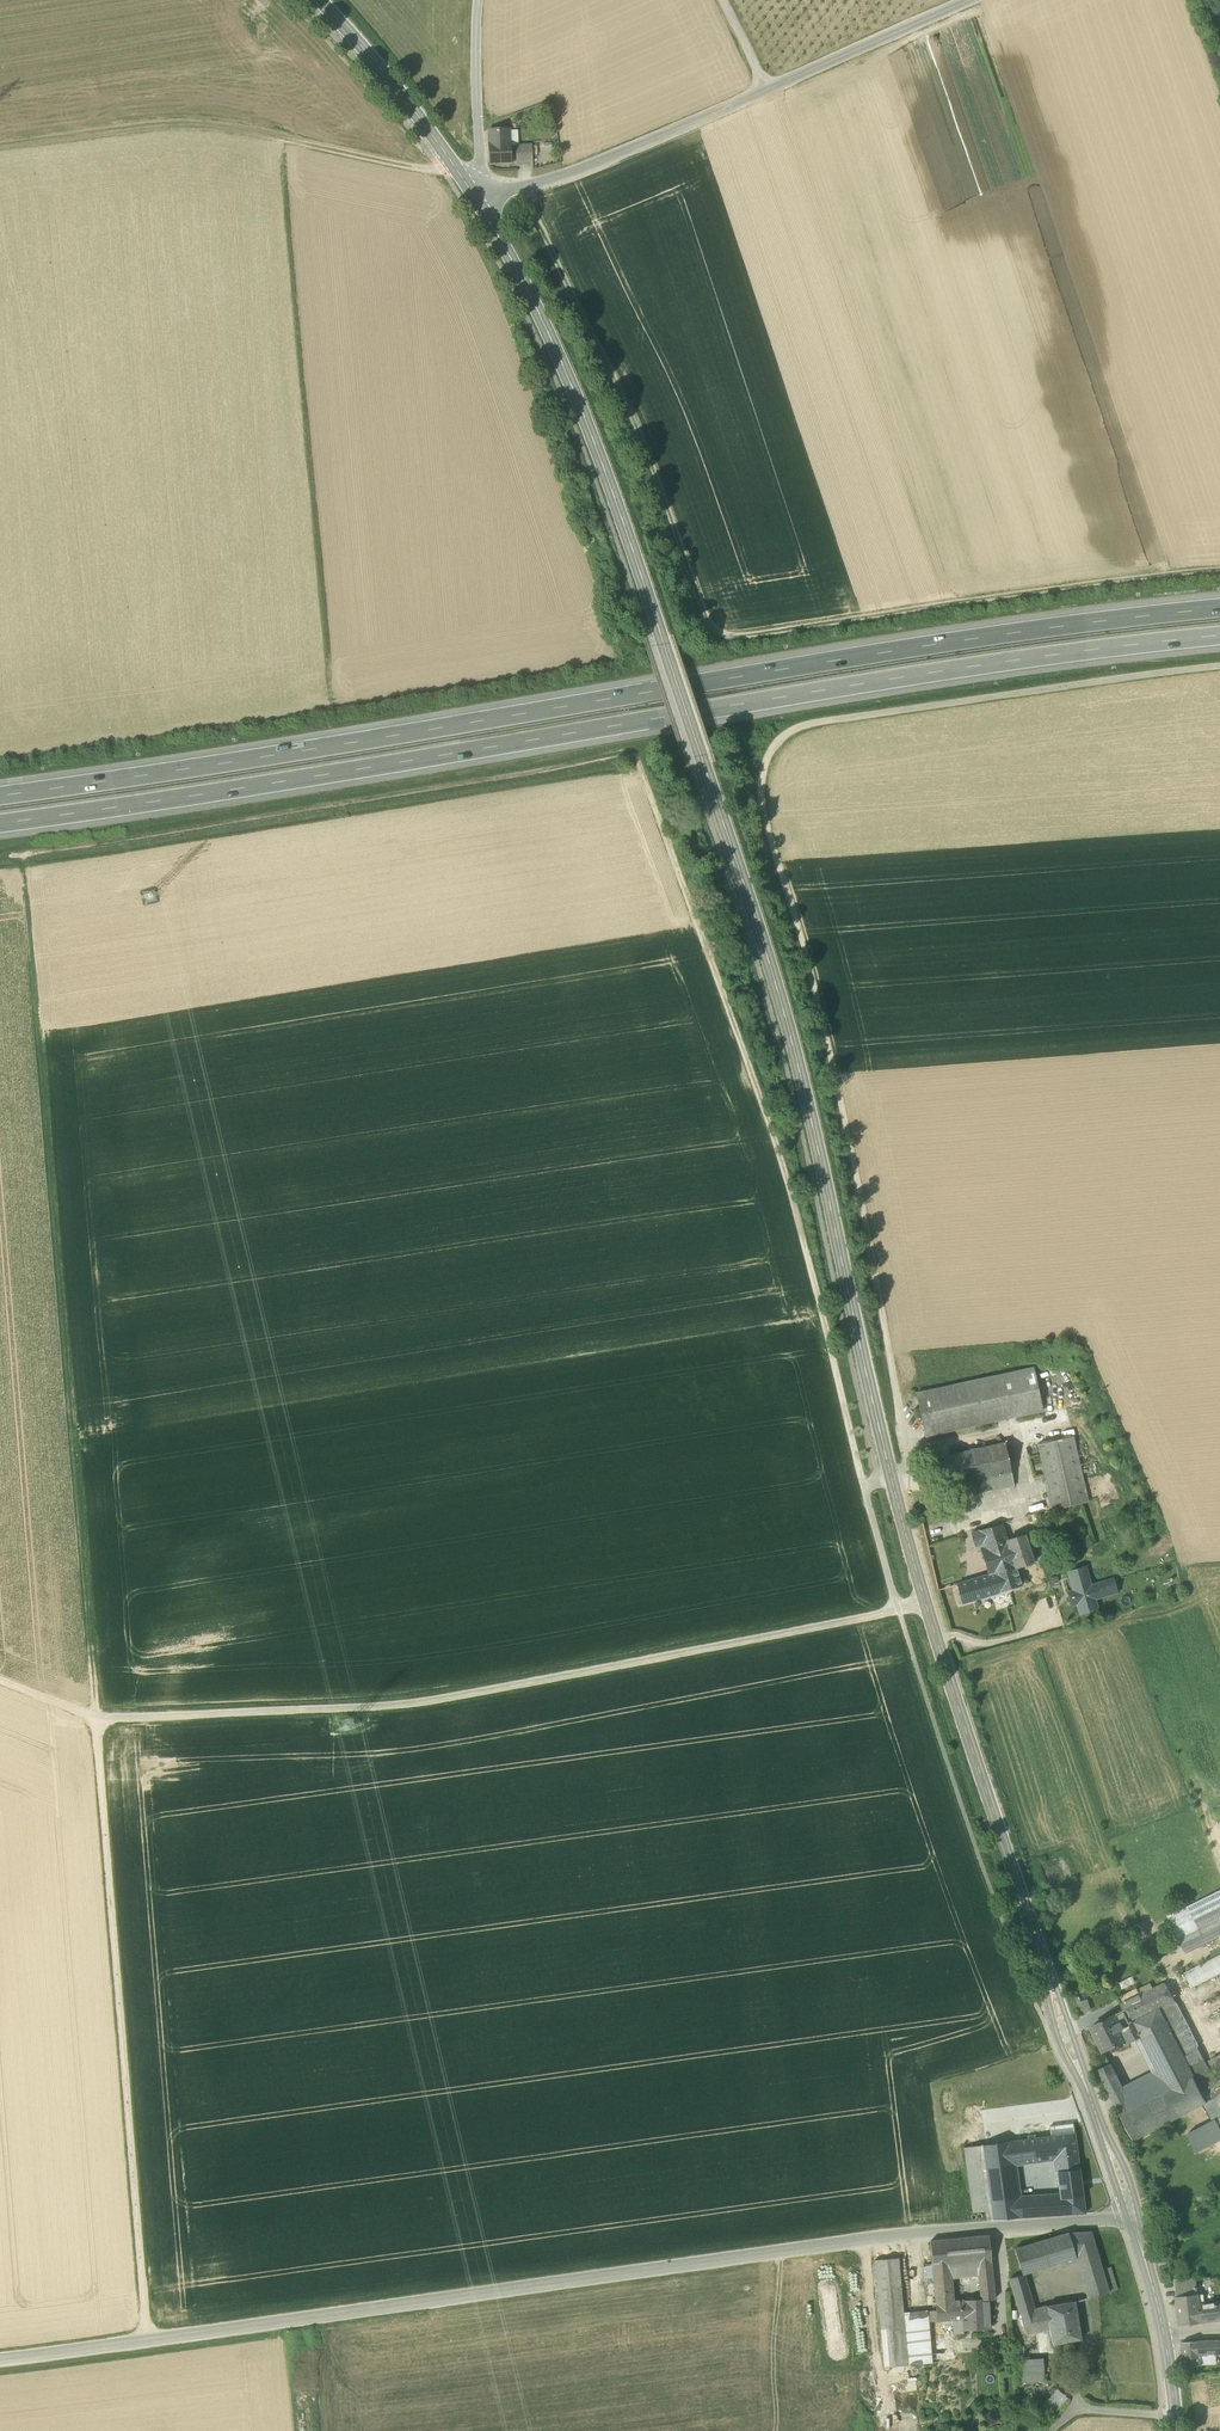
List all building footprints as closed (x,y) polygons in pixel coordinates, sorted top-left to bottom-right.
[(489,133),(490,163),(511,162),(509,130),(492,131),(489,133)] [(517,146),(518,162),(532,161),(531,146),(517,146)] [(916,1394),(925,1436),(1042,1411),(1033,1368),(916,1394)] [(1037,1444),(1052,1510),(1088,1502),(1073,1436),(1037,1444)] [(1014,1485),(1011,1474),(1005,1443),(931,1459),(937,1489),(949,1487),(952,1499),(974,1493),(974,1494),(991,1490),(1014,1485)] [(981,1549),(984,1560),(1010,1552),(1006,1541),(1007,1540),(1002,1524),(972,1533),(977,1551),(981,1549)] [(989,1575),(994,1594),(1022,1586),(1016,1568),(1034,1562),(1025,1535),(1007,1540),(1006,1541),(1010,1552),(984,1560),(989,1575)] [(1094,1599),(1107,1595),(1104,1583),(1113,1580),(1113,1579),(1090,1586),(1085,1567),(1068,1572),(1073,1591),(1068,1592),(1072,1605),(1077,1604),(1080,1614),(1097,1609),(1094,1599)] [(958,1584),(963,1603),(994,1594),(989,1575),(958,1584)] [(1116,1592),(1113,1580),(1104,1583),(1107,1595),(1116,1592)] [(1179,1939),(1199,1929),(1195,1921),(1219,1909),(1219,1890),(1168,1915),(1179,1939)] [(1199,1929),(1219,1919),(1219,1909),(1195,1921),(1199,1929)] [(1186,1952),(1219,1936),(1219,1919),(1199,1929),(1179,1939),(1186,1952)] [(1148,1953),(1157,1963),(1162,1958),(1153,1949),(1148,1953)] [(1184,1973),(1191,1988),(1219,1974),(1219,1955),(1184,1973)] [(1145,2045),(1158,2071),(1183,2057),(1159,2009),(1175,2002),(1166,1984),(1141,1996),(1140,1996),(1122,2005),(1125,2011),(1120,2013),(1130,2028),(1135,2026),(1141,2037),(1145,2045)] [(1118,1998),(1122,2005),(1140,1996),(1137,1989),(1118,1998)] [(1077,1996),(1071,1997),(1073,2012),(1089,2010),(1088,1999),(1078,2000),(1077,1996)] [(1175,2002),(1159,2009),(1183,2057),(1188,2065),(1207,2103),(1219,2096),(1219,2090),(1211,2073),(1175,2002)] [(1091,2028),(1103,2051),(1127,2040),(1128,2044),(1141,2037),(1135,2026),(1130,2028),(1120,2013),(1116,2015),(1091,2028)] [(1158,2071),(1162,2078),(1188,2065),(1183,2057),(1158,2071)] [(1098,2071),(1111,2097),(1123,2090),(1110,2064),(1098,2071)] [(1168,2091),(1133,2109),(1121,2115),(1134,2141),(1203,2104),(1207,2103),(1188,2065),(1162,2078),(1168,2091)] [(1158,2071),(1123,2090),(1127,2098),(1133,2109),(1168,2091),(1162,2078),(1158,2071)] [(1111,2097),(1116,2106),(1127,2098),(1123,2090),(1111,2097)] [(1219,2129),(1219,2096),(1207,2103),(1203,2104),(1212,2121),(1215,2119),(1219,2129)] [(1116,2106),(1121,2115),(1133,2109),(1127,2098),(1116,2106)] [(1215,2119),(1212,2121),(1187,2134),(1196,2152),(1219,2139),(1219,2129),(1215,2119)] [(1075,2133),(1019,2141),(1022,2163),(1055,2158),(1055,2157),(1077,2154),(1075,2133)] [(1019,2141),(1007,2142),(1010,2164),(1022,2163),(1019,2141)] [(994,2220),(1018,2218),(1015,2198),(1010,2164),(1007,2142),(984,2145),(993,2210),(994,2220)] [(985,2211),(993,2210),(984,2145),(964,2148),(973,2213),(985,2211)] [(1057,2195),(1057,2199),(1083,2196),(1077,2154),(1055,2157),(1055,2158),(1060,2195),(1057,2195)] [(1048,2216),(1059,2215),(1057,2199),(1057,2195),(1046,2196),(1048,2216)] [(1018,2218),(1048,2216),(1046,2196),(1015,2198),(1018,2218)] [(1083,2196),(1057,2199),(1059,2215),(1085,2213),(1083,2196)] [(1195,2203),(1196,2211),(1210,2209),(1209,2201),(1195,2203)] [(986,2220),(994,2220),(993,2210),(985,2211),(986,2220)] [(1076,2258),(1083,2283),(1104,2277),(1102,2270),(1091,2232),(1068,2233),(1076,2258)] [(1023,2275),(1076,2258),(1068,2233),(1015,2249),(1022,2275),(1023,2275)] [(930,2242),(932,2263),(950,2261),(951,2266),(968,2265),(977,2264),(991,2262),(989,2236),(930,2242)] [(874,2260),(881,2332),(905,2330),(903,2313),(898,2258),(874,2260)] [(933,2278),(936,2311),(937,2322),(953,2321),(954,2335),(963,2334),(963,2330),(961,2301),(953,2302),(952,2280),(951,2266),(950,2261),(932,2263),(932,2264),(933,2278)] [(991,2262),(977,2264),(979,2276),(980,2290),(994,2289),(991,2262)] [(924,2279),(933,2278),(932,2264),(923,2265),(924,2279)] [(969,2277),(979,2276),(977,2264),(968,2265),(969,2277)] [(951,2266),(952,2280),(969,2277),(968,2265),(951,2266)] [(1111,2267),(1102,2270),(1104,2277),(1083,2283),(1087,2298),(1087,2299),(1088,2299),(1088,2298),(1117,2290),(1111,2267)] [(1033,2310),(1023,2275),(1022,2275),(1010,2279),(1027,2335),(1049,2330),(1048,2323),(1057,2321),(1054,2305),(1044,2307),(1033,2310)] [(1177,2298),(1198,2295),(1196,2278),(1174,2279),(1177,2298)] [(995,2300),(994,2289),(980,2290),(981,2299),(988,2298),(988,2300),(995,2300)] [(1201,2322),(1199,2305),(1198,2295),(1177,2298),(1180,2325),(1201,2322)] [(961,2301),(963,2330),(990,2328),(988,2300),(988,2298),(981,2299),(961,2301)] [(1049,2330),(1053,2345),(1080,2339),(1074,2302),(1054,2305),(1057,2321),(1048,2323),(1049,2330)] [(1199,2305),(1201,2322),(1219,2319),(1219,2303),(1199,2305)] [(936,2311),(928,2312),(929,2323),(937,2322),(936,2311)] [(928,2312),(903,2313),(905,2330),(908,2366),(932,2363),(931,2355),(929,2323),(928,2312)] [(908,2366),(905,2330),(881,2332),(884,2368),(908,2366)] [(1103,2351),(1129,2352),(1130,2342),(1104,2341),(1103,2351)] [(1218,2354),(1217,2341),(1199,2341),(1182,2343),(1184,2367),(1201,2366),(1200,2355),(1218,2354)] [(1015,2361),(1016,2382),(1044,2380),(1043,2363),(1043,2359),(1015,2361)] [(1056,2389),(1043,2406),(1054,2415),(1068,2398),(1056,2389)]
